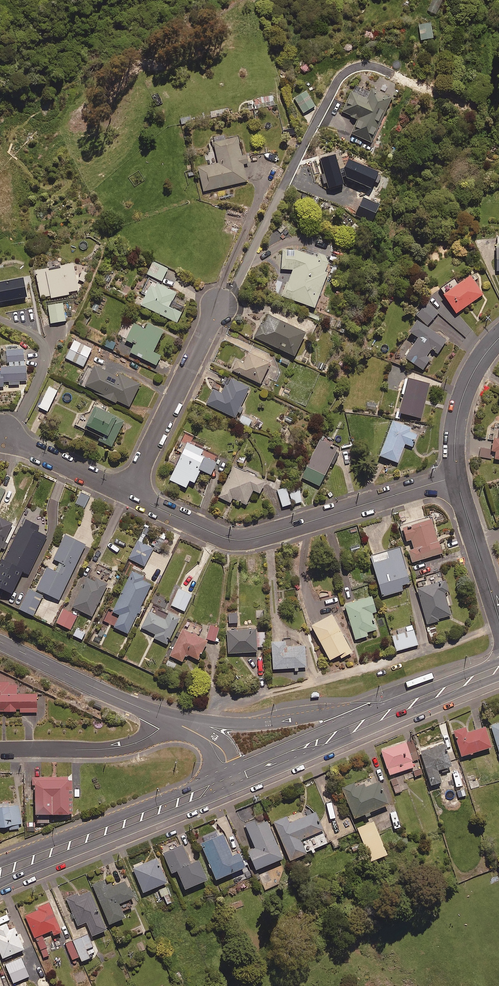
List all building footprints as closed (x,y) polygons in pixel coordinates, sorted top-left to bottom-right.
[(427,10),(436,14),(442,0),(432,0),(427,10)] [(421,39),(433,38),(431,23),(419,25),(421,39)] [(383,115),(390,100),(370,90),(365,100),(350,93),(341,113),(357,120),(350,135),(369,144),(375,132),(373,131),(381,114),(383,115)] [(304,114),(316,107),(308,92),(296,99),(304,114)] [(226,140),(226,137),(214,139),(219,164),(199,168),(204,191),(248,182),(244,165),(251,163),(249,154),(243,156),(239,137),(226,140)] [(335,154),(319,160),(329,188),(344,184),(341,177),(345,176),(346,178),(371,189),(379,172),(348,159),(344,169),(344,171),(341,172),(335,154)] [(363,197),(355,215),(372,222),(380,204),(363,197)] [(298,250),(297,253),(288,249),(281,267),(292,272),(283,297),(316,309),(329,274),(326,273),(330,262),(298,250)] [(163,282),(169,269),(154,262),(148,275),(163,282)] [(68,292),(79,290),(74,264),(61,266),(61,270),(49,272),(49,269),(36,271),(41,298),(51,296),(51,298),(69,295),(68,292)] [(473,282),(478,279),(474,274),(442,297),(455,315),(482,296),(473,282)] [(28,298),(24,279),(0,284),(0,297),(1,303),(28,298)] [(171,308),(177,293),(149,280),(142,294),(146,296),(141,306),(178,323),(182,313),(171,308)] [(51,324),(66,322),(63,304),(49,305),(51,324)] [(428,326),(439,314),(427,305),(417,317),(428,326)] [(296,358),(307,334),(266,314),(255,337),(296,358)] [(439,354),(447,341),(419,323),(412,334),(420,339),(407,359),(424,371),(431,360),(427,358),(432,349),(439,354)] [(149,325),(146,331),(135,325),(127,341),(136,345),(131,353),(157,366),(161,357),(154,353),(164,333),(149,325)] [(113,350),(116,344),(108,340),(105,347),(113,350)] [(84,368),(93,350),(75,341),(66,359),(84,368)] [(262,385),(275,358),(253,347),(245,364),(237,360),(232,371),(262,385)] [(24,350),(1,352),(3,366),(0,366),(0,387),(4,386),(4,383),(9,382),(10,386),(28,384),(24,350)] [(111,384),(115,377),(97,367),(86,387),(117,404),(118,401),(130,408),(142,386),(122,375),(116,387),(111,384)] [(422,419),(430,385),(407,379),(402,398),(404,398),(400,414),(422,419)] [(236,419),(251,390),(230,380),(222,395),(214,391),(207,404),(236,419)] [(48,412),(58,392),(50,387),(40,408),(48,412)] [(112,448),(125,423),(96,408),(85,430),(101,438),(100,441),(112,448)] [(249,427),(252,421),(242,416),(239,423),(249,427)] [(410,433),(411,429),(393,422),(380,456),(398,463),(406,444),(413,447),(418,436),(410,433)] [(497,441),(492,440),(491,453),(495,454),(494,461),(498,462),(498,428),(497,441)] [(321,487),(340,450),(322,441),(303,479),(321,487)] [(212,476),(221,459),(189,443),(170,481),(187,489),(191,482),(195,484),(202,471),(212,476)] [(261,495),(267,483),(235,467),(219,498),(231,504),(234,499),(247,506),(255,492),(261,495)] [(294,504),(302,503),(300,487),(292,488),(294,504)] [(292,505),(287,488),(278,491),(283,508),(292,505)] [(85,508),(90,497),(81,493),(77,504),(85,508)] [(40,528),(26,520),(0,569),(0,589),(12,596),(24,573),(28,575),(48,539),(37,533),(40,528)] [(413,564),(443,554),(433,521),(403,530),(407,542),(412,541),(415,550),(410,552),(413,564)] [(142,544),(149,530),(146,528),(130,559),(145,567),(154,550),(142,544)] [(9,535),(0,530),(0,553),(9,535)] [(60,601),(86,546),(66,537),(54,560),(61,564),(57,573),(48,569),(37,591),(60,601)] [(403,586),(411,584),(401,548),(372,556),(384,597),(404,591),(403,586)] [(142,581),(143,577),(133,572),(114,613),(121,616),(115,628),(129,635),(152,586),(142,581)] [(93,618),(108,587),(88,578),(73,608),(93,618)] [(445,593),(449,592),(447,583),(419,590),(428,625),(440,622),(439,620),(452,616),(445,593)] [(185,612),(193,596),(179,590),(172,606),(185,612)] [(34,617),(43,597),(29,591),(20,610),(34,617)] [(373,614),(378,613),(373,598),(346,606),(356,641),(369,637),(368,634),(378,630),(373,614)] [(71,631),(78,617),(64,611),(57,624),(71,631)] [(170,613),(166,621),(150,613),(141,628),(156,636),(155,639),(167,646),(182,619),(170,613)] [(238,624),(238,615),(230,615),(230,624),(238,624)] [(342,660),(353,654),(333,616),(312,627),(331,662),(341,656),(342,660)] [(397,652),(419,646),(413,625),(399,629),(400,634),(393,636),(397,652)] [(216,642),(220,629),(211,627),(207,640),(216,642)] [(82,641),(86,634),(77,629),(73,636),(82,641)] [(200,661),(208,642),(184,631),(171,657),(183,663),(187,655),(200,661)] [(258,648),(265,648),(265,631),(228,632),(229,654),(258,653),(258,648)] [(286,648),(286,643),(273,643),(274,670),(307,669),(306,647),(286,648)] [(173,672),(177,665),(169,661),(165,668),(173,672)] [(17,685),(0,685),(0,713),(37,714),(38,695),(17,695),(17,685)] [(490,723),(498,753),(498,720),(490,723)] [(461,753),(491,743),(484,723),(465,729),(464,724),(452,728),(461,753)] [(389,773),(414,765),(405,739),(380,748),(389,773)] [(437,767),(451,763),(444,740),(420,748),(430,782),(441,778),(437,767)] [(457,795),(465,792),(458,770),(451,773),(457,795)] [(395,792),(400,790),(396,775),(390,777),(395,792)] [(469,789),(479,786),(476,776),(466,780),(469,789)] [(354,816),(388,801),(378,777),(370,780),(369,778),(355,783),(353,780),(341,785),(354,816)] [(74,817),(74,778),(36,779),(37,817),(74,817)] [(9,803),(0,804),(0,829),(10,828),(10,830),(18,829),(18,825),(21,824),(20,807),(9,808),(9,803)] [(310,847),(327,840),(314,809),(288,820),(286,814),(273,820),(288,856),(304,849),(299,836),(305,834),(310,847)] [(265,817),(256,822),(254,817),(243,822),(253,845),(246,848),(254,865),(281,854),(265,817)] [(369,855),(384,849),(371,819),(356,825),(369,855)] [(237,848),(231,851),(222,830),(199,839),(215,876),(244,864),(237,848)] [(197,856),(189,859),(181,843),(162,851),(170,870),(176,867),(183,884),(205,875),(197,856)] [(142,890),(166,879),(155,855),(131,866),(142,890)] [(126,877),(107,885),(103,877),(91,882),(108,920),(123,913),(117,900),(133,893),(126,877)] [(160,895),(168,893),(166,885),(159,886),(160,895)] [(90,932),(105,926),(88,888),(76,894),(75,891),(65,896),(77,922),(84,918),(90,932)] [(53,934),(61,931),(48,900),(34,905),(35,908),(23,913),(41,958),(49,954),(40,932),(50,928),(53,934)] [(8,918),(5,913),(0,915),(0,955),(1,956),(23,946),(13,924),(7,926),(5,920),(8,918)] [(86,931),(71,938),(78,953),(80,957),(88,954),(84,946),(92,942),(86,931)] [(71,956),(78,953),(71,938),(64,941),(71,956)] [(6,968),(14,965),(10,956),(2,960),(6,968)]
